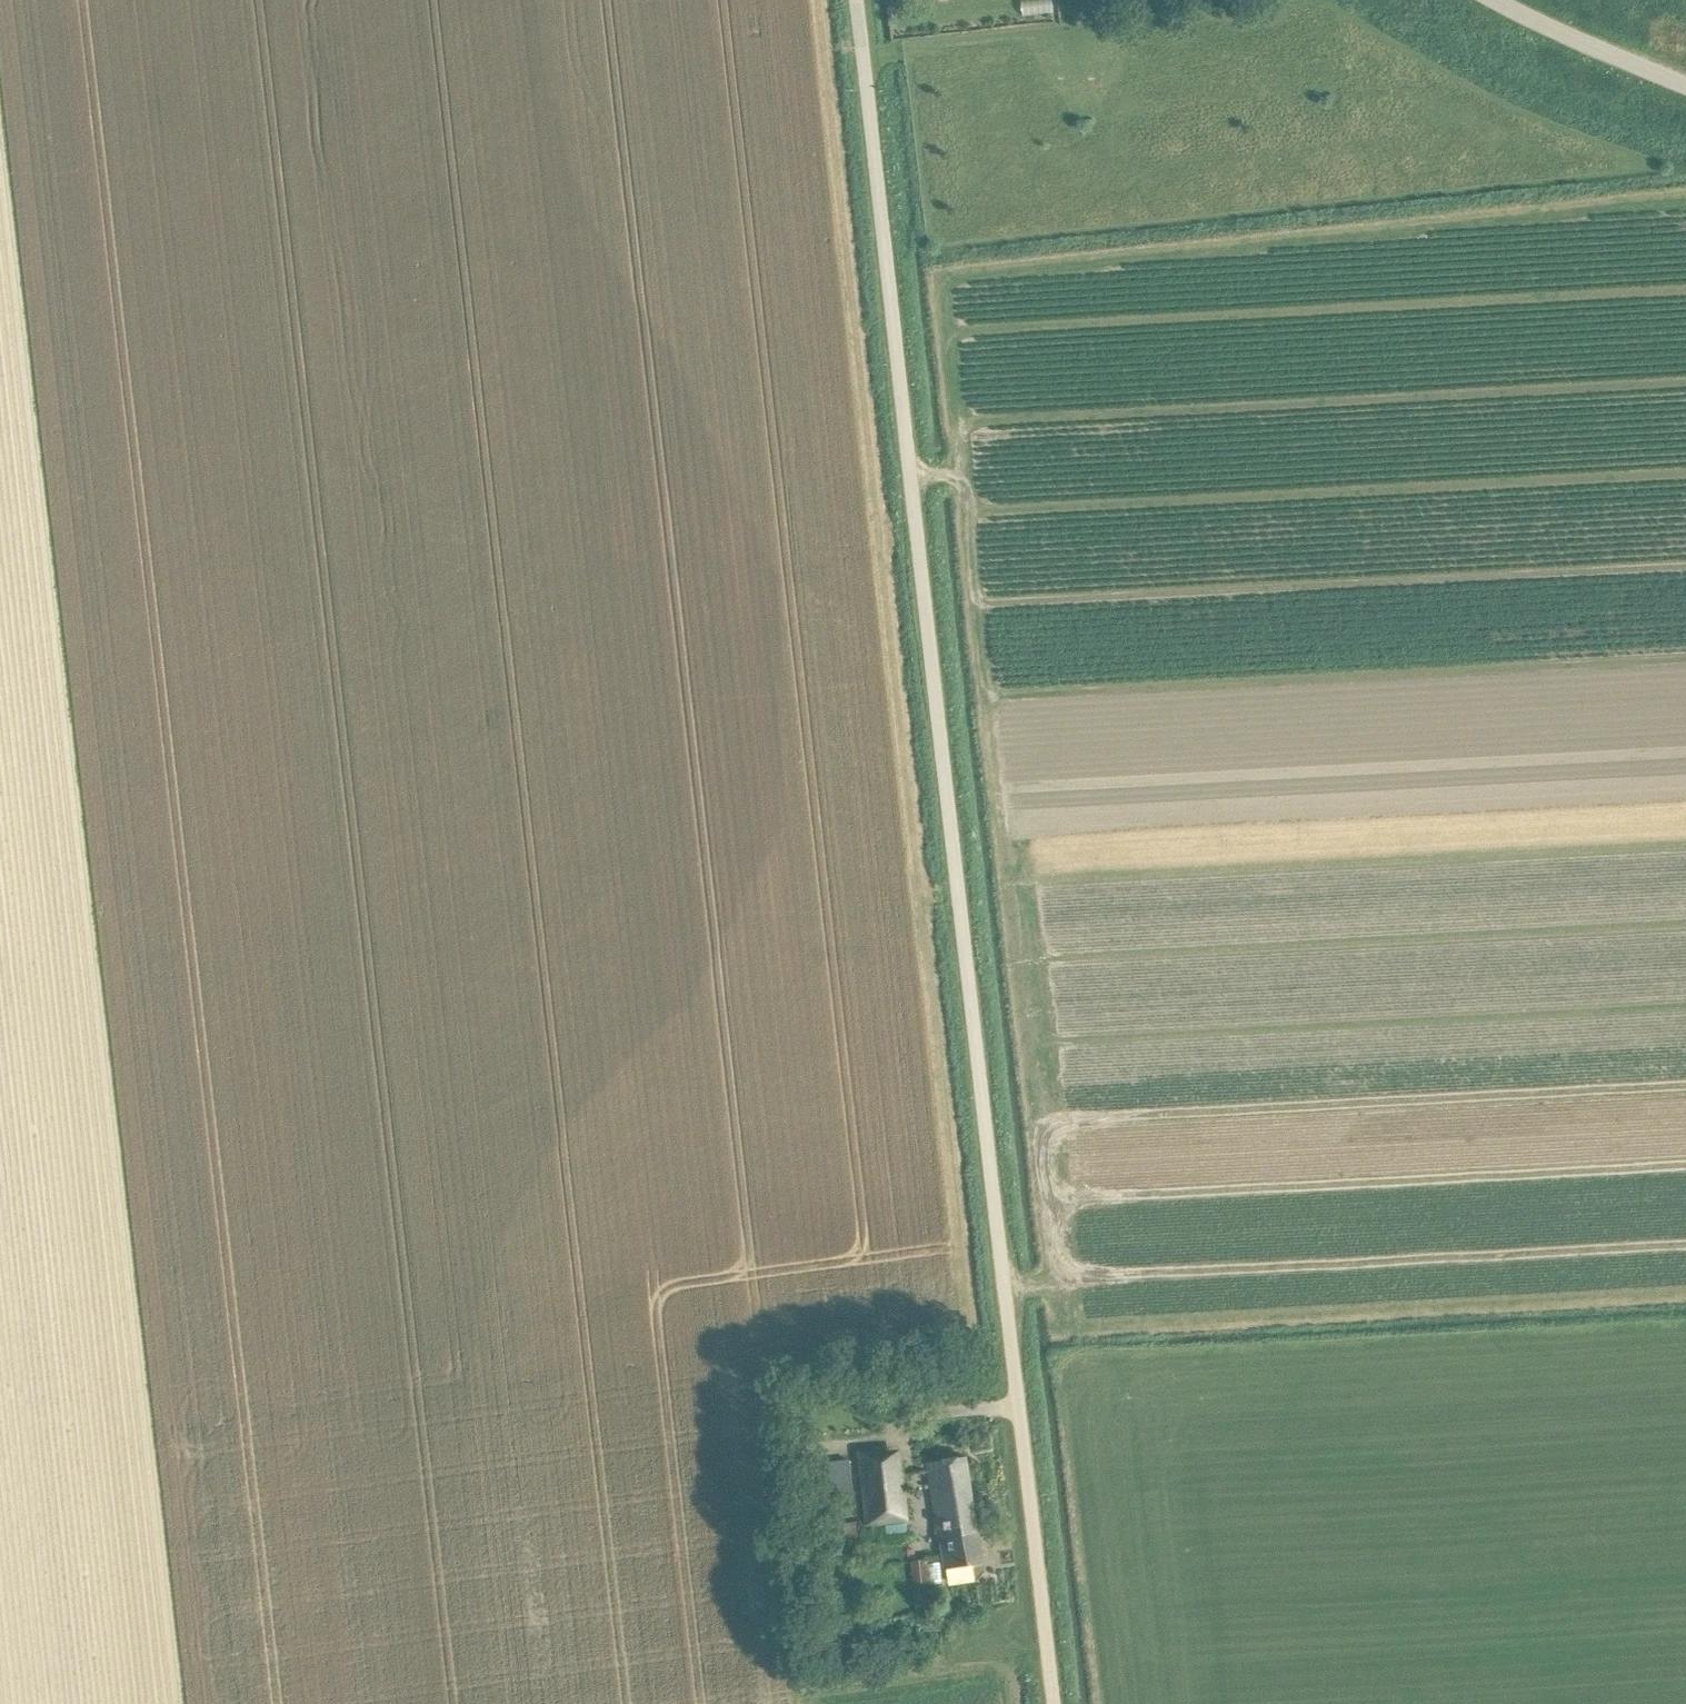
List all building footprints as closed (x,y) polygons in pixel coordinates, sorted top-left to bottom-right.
[(899,1445),(877,1448),(857,1450),(867,1524),(908,1519),(899,1445)] [(928,1462),(932,1484),(940,1535),(941,1535),(946,1567),(947,1567),(949,1580),(969,1577),(972,1573),(971,1563),(984,1561),(979,1531),(978,1531),(966,1456),(928,1462)] [(850,1458),(807,1463),(811,1495),(853,1491),(850,1458)] [(864,1540),(861,1520),(812,1526),(814,1547),(864,1540)]
